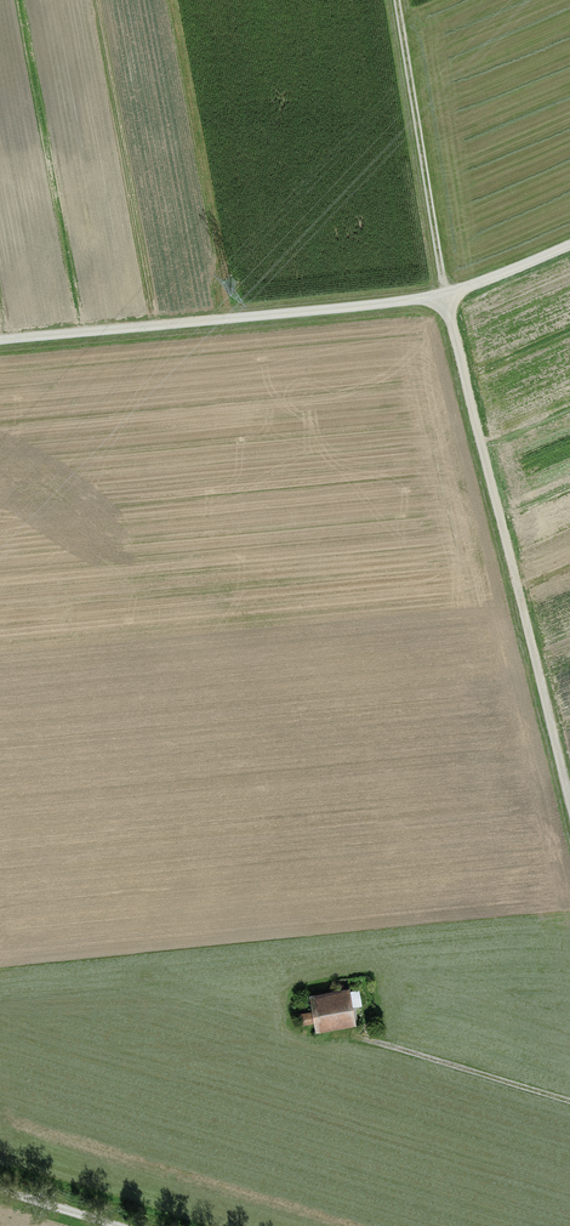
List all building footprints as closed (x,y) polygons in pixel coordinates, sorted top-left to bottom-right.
[(315,996),(321,1032),(363,1025),(357,989),(315,996)] [(304,1018),(316,1017),(315,1005),(303,1005),(304,1018)]
